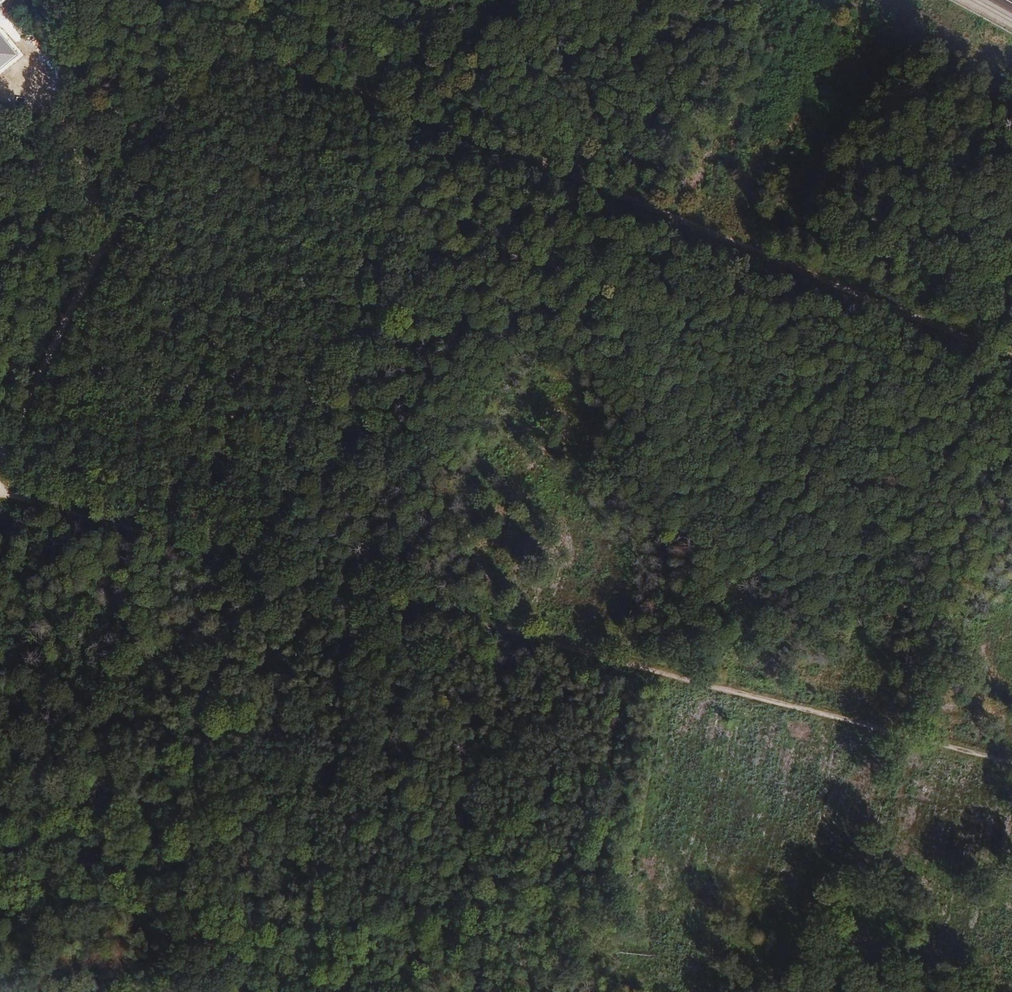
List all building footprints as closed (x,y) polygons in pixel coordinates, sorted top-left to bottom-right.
[(18,55),(0,33),(0,69),(18,55)]
